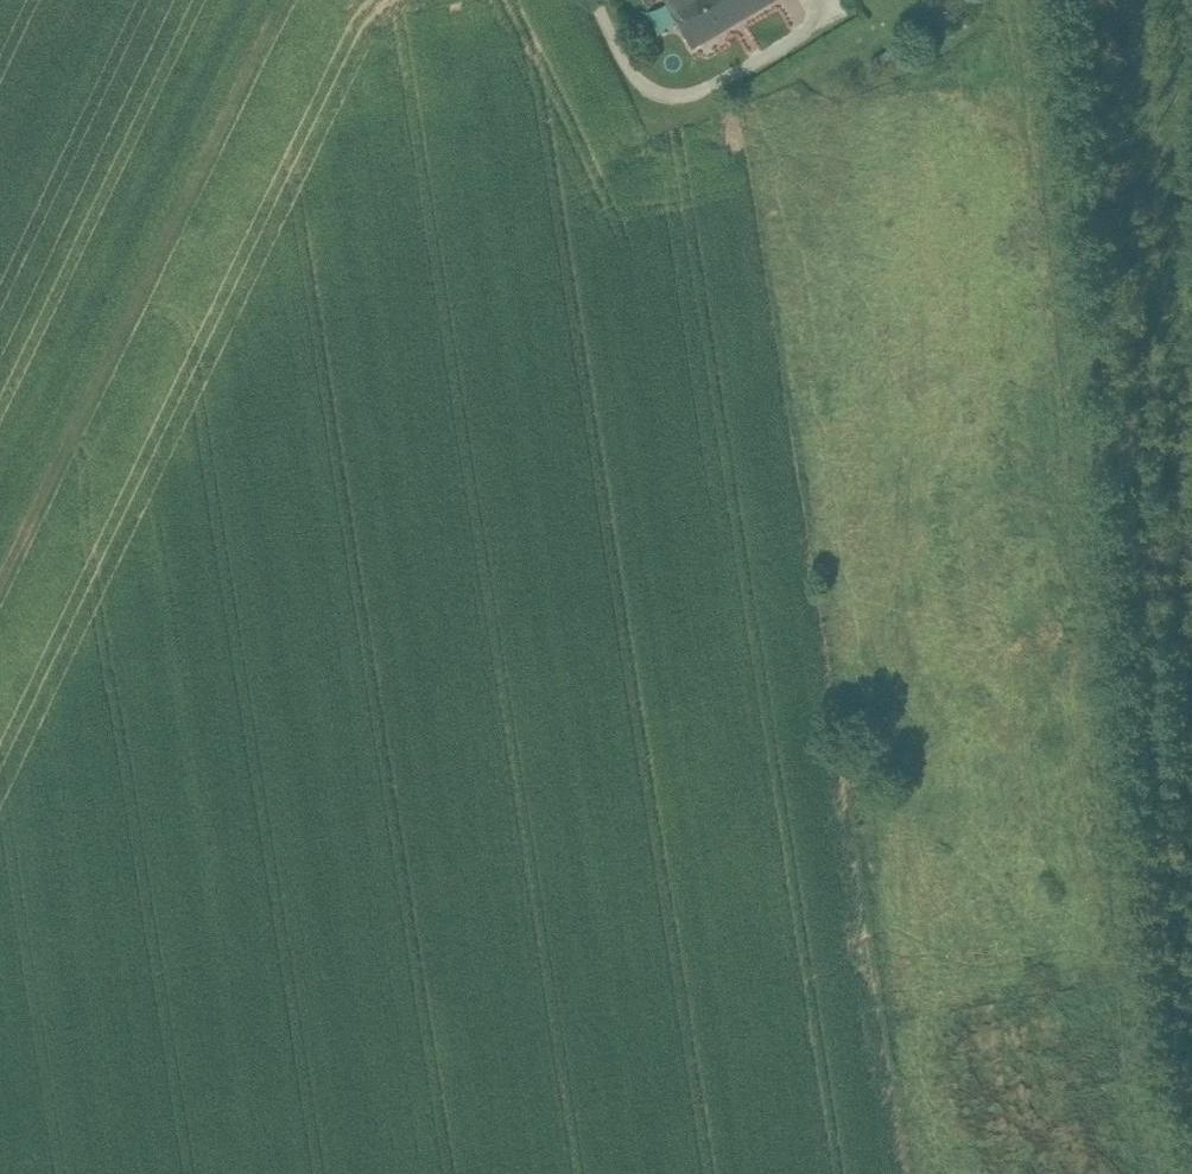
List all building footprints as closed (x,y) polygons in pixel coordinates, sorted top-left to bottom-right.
[(694,46),(771,0),(667,0),(694,46)]
